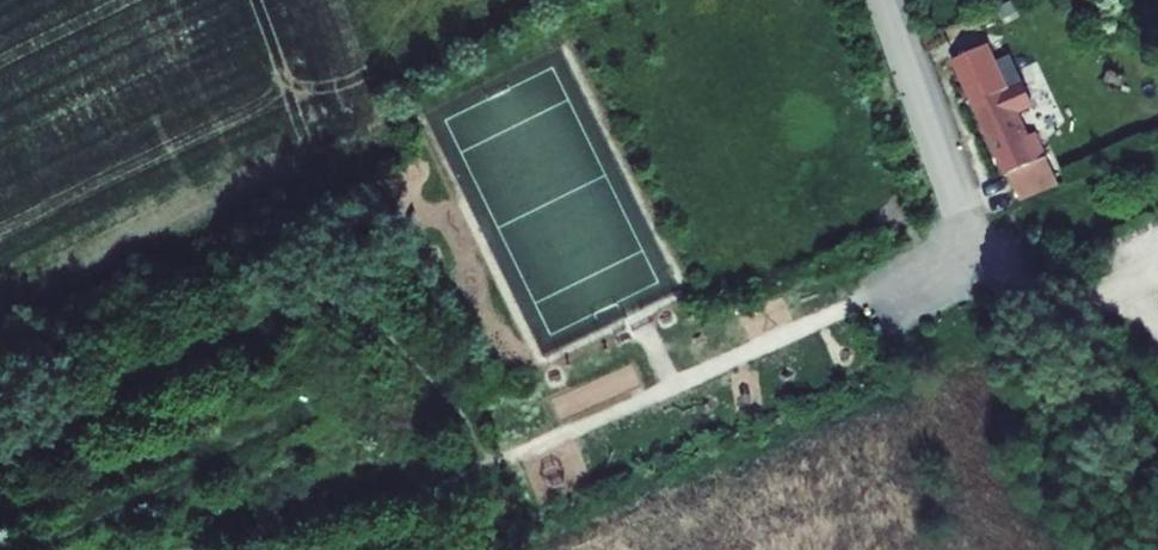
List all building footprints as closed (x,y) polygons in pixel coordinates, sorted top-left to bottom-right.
[(971,48),(938,64),(1006,204),(1046,184),(1023,138),(1007,147),(995,122),(1013,115),(1001,90),(991,93),(971,48)]
